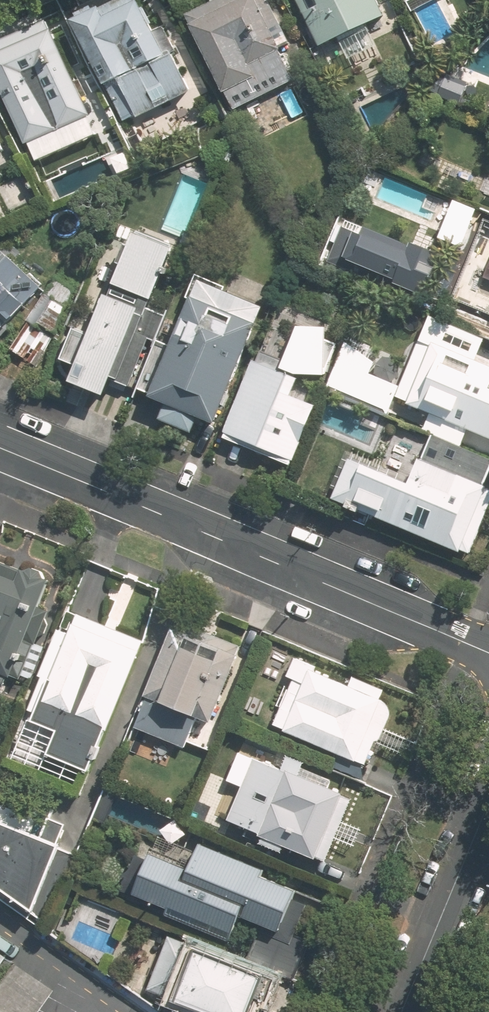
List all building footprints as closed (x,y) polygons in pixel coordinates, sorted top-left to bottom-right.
[(72,27),(124,138),(204,101),(157,0),(131,0),(72,27)] [(192,19),(231,103),(294,74),(260,0),(233,0),(192,19)] [(325,44),(380,19),(371,0),(305,0),(325,44)] [(406,14),(437,0),(399,0),(406,14)] [(0,59),(35,135),(86,112),(51,36),(0,59)] [(177,246),(129,226),(109,274),(157,294),(177,246)] [(352,255),(388,270),(462,300),(477,264),(404,233),(400,243),(364,228),(352,255)] [(0,268),(0,332),(37,293),(5,263),(0,268)] [(477,264),(462,300),(453,322),(488,337),(488,269),(477,264)] [(70,305),(46,292),(29,324),(54,337),(70,305)] [(158,320),(92,292),(60,368),(126,395),(158,320)] [(254,325),(189,298),(150,392),(215,419),(254,325)] [(346,344),(302,326),(282,373),(259,364),(228,438),(251,447),(295,465),(326,391),(346,344)] [(425,336),(397,404),(488,442),(488,362),(425,336)] [(333,382),(387,405),(399,378),(344,356),(333,382)] [(488,470),(488,460),(430,436),(410,483),(371,467),(357,501),(396,517),(458,543),(488,470)] [(0,563),(0,673),(13,678),(54,587),(0,563)] [(185,753),(200,719),(213,725),(246,651),(172,618),(139,692),(152,698),(137,731),(185,753)] [(141,647),(81,620),(27,740),(88,767),(141,647)] [(356,760),(383,692),(300,660),(273,728),(356,760)] [(221,824),(317,862),(346,792),(301,774),(306,762),(286,754),(280,767),(249,755),(221,824)] [(0,823),(0,886),(48,920),(74,852),(0,823)] [(137,846),(120,883),(235,933),(245,912),(277,926),(273,936),(265,932),(251,964),(291,981),(305,949),(293,944),(310,908),(289,899),(295,885),(202,845),(191,870),(137,846)] [(173,937),(152,986),(211,1011),(250,1011),(266,977),(173,937)]
